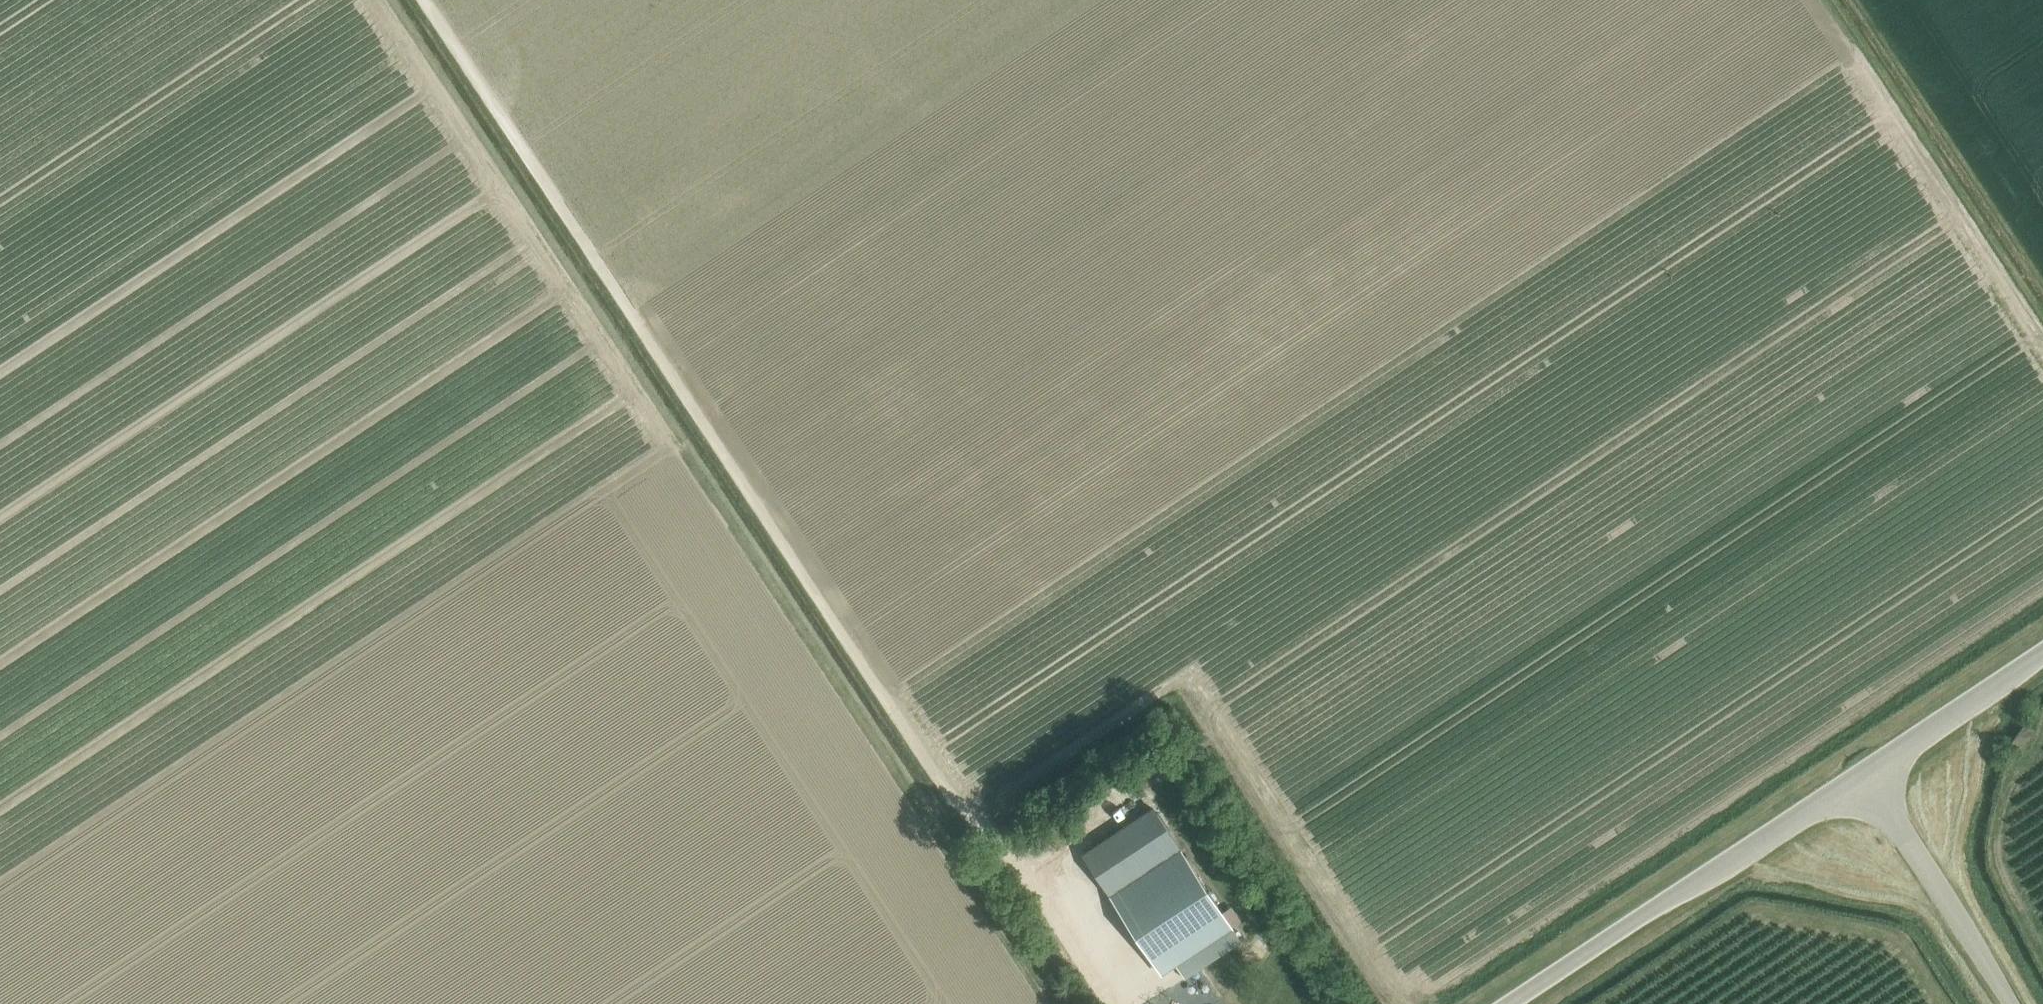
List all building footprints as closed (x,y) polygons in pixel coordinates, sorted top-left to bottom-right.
[(2021,750),(2035,731),(2024,723),(2010,742),(2021,750)] [(1152,808),(1082,854),(1108,894),(1178,848),(1152,808)] [(1178,848),(1108,894),(1161,973),(1174,965),(1230,928),(1178,848)] [(1174,965),(1185,981),(1241,944),(1230,928),(1174,965)]
